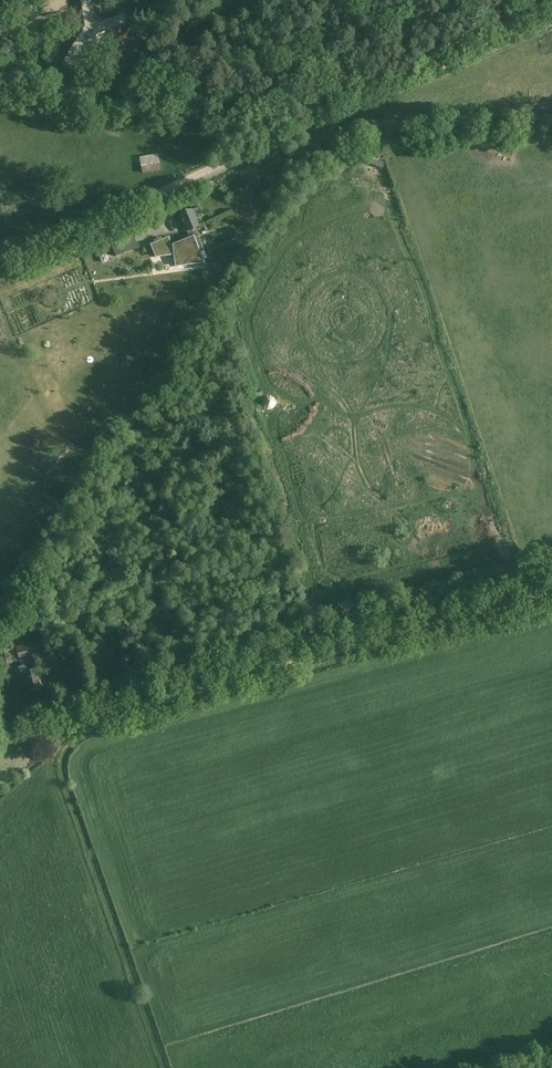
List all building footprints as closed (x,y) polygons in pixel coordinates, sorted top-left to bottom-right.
[(91,4),(82,5),(85,26),(68,53),(81,61),(97,34),(126,24),(122,13),(100,21),(97,22),(94,21),(91,4)] [(52,14),(55,28),(62,26),(59,13),(52,14)] [(159,162),(142,164),(143,173),(160,170),(159,162)] [(187,240),(188,243),(174,248),(175,250),(171,250),(169,238),(152,245),(157,256),(171,254),(175,253),(175,254),(177,262),(190,259),(191,263),(204,261),(199,250),(204,249),(198,236),(194,238),(193,237),(192,237),(191,228),(199,225),(197,220),(201,218),(197,209),(193,210),(181,215),(187,230),(188,230),(189,239),(187,240)] [(138,246),(133,234),(111,244),(117,256),(138,246)] [(99,256),(112,250),(110,245),(97,250),(99,256)] [(70,618),(67,606),(61,607),(64,620),(70,618)] [(19,623),(22,632),(37,627),(34,618),(19,623)] [(74,648),(71,635),(55,639),(58,652),(74,648)] [(28,692),(42,688),(37,669),(29,672),(26,659),(40,656),(36,642),(16,647),(19,661),(20,666),(18,667),(20,674),(23,673),(28,692)] [(0,651),(0,657),(2,665),(12,663),(9,649),(0,651)]
